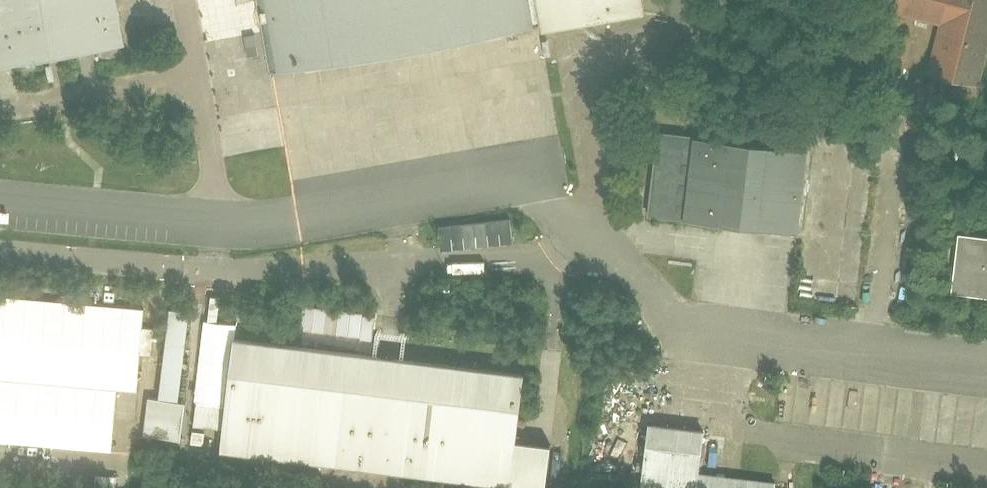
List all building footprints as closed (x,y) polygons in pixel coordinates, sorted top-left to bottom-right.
[(28,60),(27,61),(26,63),(26,65),(26,66),(28,67),(29,67),(31,66),(32,65),(32,63),(42,62),(41,58),(123,44),(115,0),(0,0),(0,65),(28,60)] [(270,74),(540,26),(540,28),(542,28),(543,31),(588,23),(587,14),(597,12),(598,22),(643,13),(641,0),(257,0),(270,74)] [(946,12),(946,13),(947,15),(945,19),(944,20),(931,72),(976,84),(986,42),(986,0),(898,0),(895,9),(932,19),(935,9),(940,10),(946,12)] [(244,36),(246,44),(248,57),(259,55),(255,34),(244,36)] [(757,127),(759,117),(735,115),(734,124),(757,127)] [(808,151),(806,150),(713,139),(695,137),(659,133),(653,191),(651,191),(650,197),(653,197),(649,215),(684,219),(684,220),(798,234),(798,232),(808,151)] [(968,291),(974,292),(973,295),(986,297),(986,237),(959,233),(951,293),(967,294),(968,291)] [(187,319),(169,317),(157,403),(175,406),(187,319)] [(318,463),(318,459),(325,460),(325,463),(510,486),(516,439),(524,374),(236,339),(222,451),(318,463)] [(148,402),(142,438),(180,444),(185,407),(175,406),(157,403),(148,402)] [(775,483),(738,479),(737,483),(728,481),(728,478),(699,474),(703,439),(706,439),(706,434),(703,434),(704,431),(649,425),(649,428),(646,427),(645,432),(648,432),(645,462),(638,461),(637,470),(644,471),(642,484),(641,487),(775,487),(775,483)] [(516,439),(510,486),(532,487),(559,487),(564,445),(516,439)]
